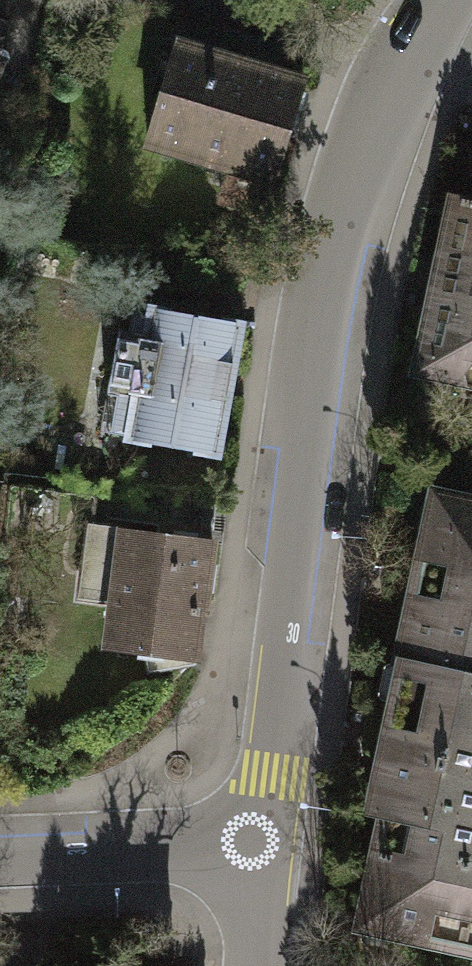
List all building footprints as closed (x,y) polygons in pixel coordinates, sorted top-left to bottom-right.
[(2,85),(15,52),(8,50),(10,22),(0,18),(0,99),(2,85)] [(138,144),(266,182),(296,82),(169,44),(138,144)] [(458,200),(414,411),(423,413),(420,427),(448,432),(471,437),(471,203),(458,200)] [(125,399),(118,438),(210,455),(234,324),(142,307),(137,333),(109,328),(97,393),(125,399)] [(402,665),(471,680),(471,437),(448,432),(407,616),(400,614),(390,662),(402,665)] [(107,650),(145,655),(148,673),(206,662),(222,540),(90,524),(80,601),(113,605),(107,650)] [(402,665),(370,811),(385,814),(363,916),(409,926),(407,932),(471,947),(471,680),(402,665)]
